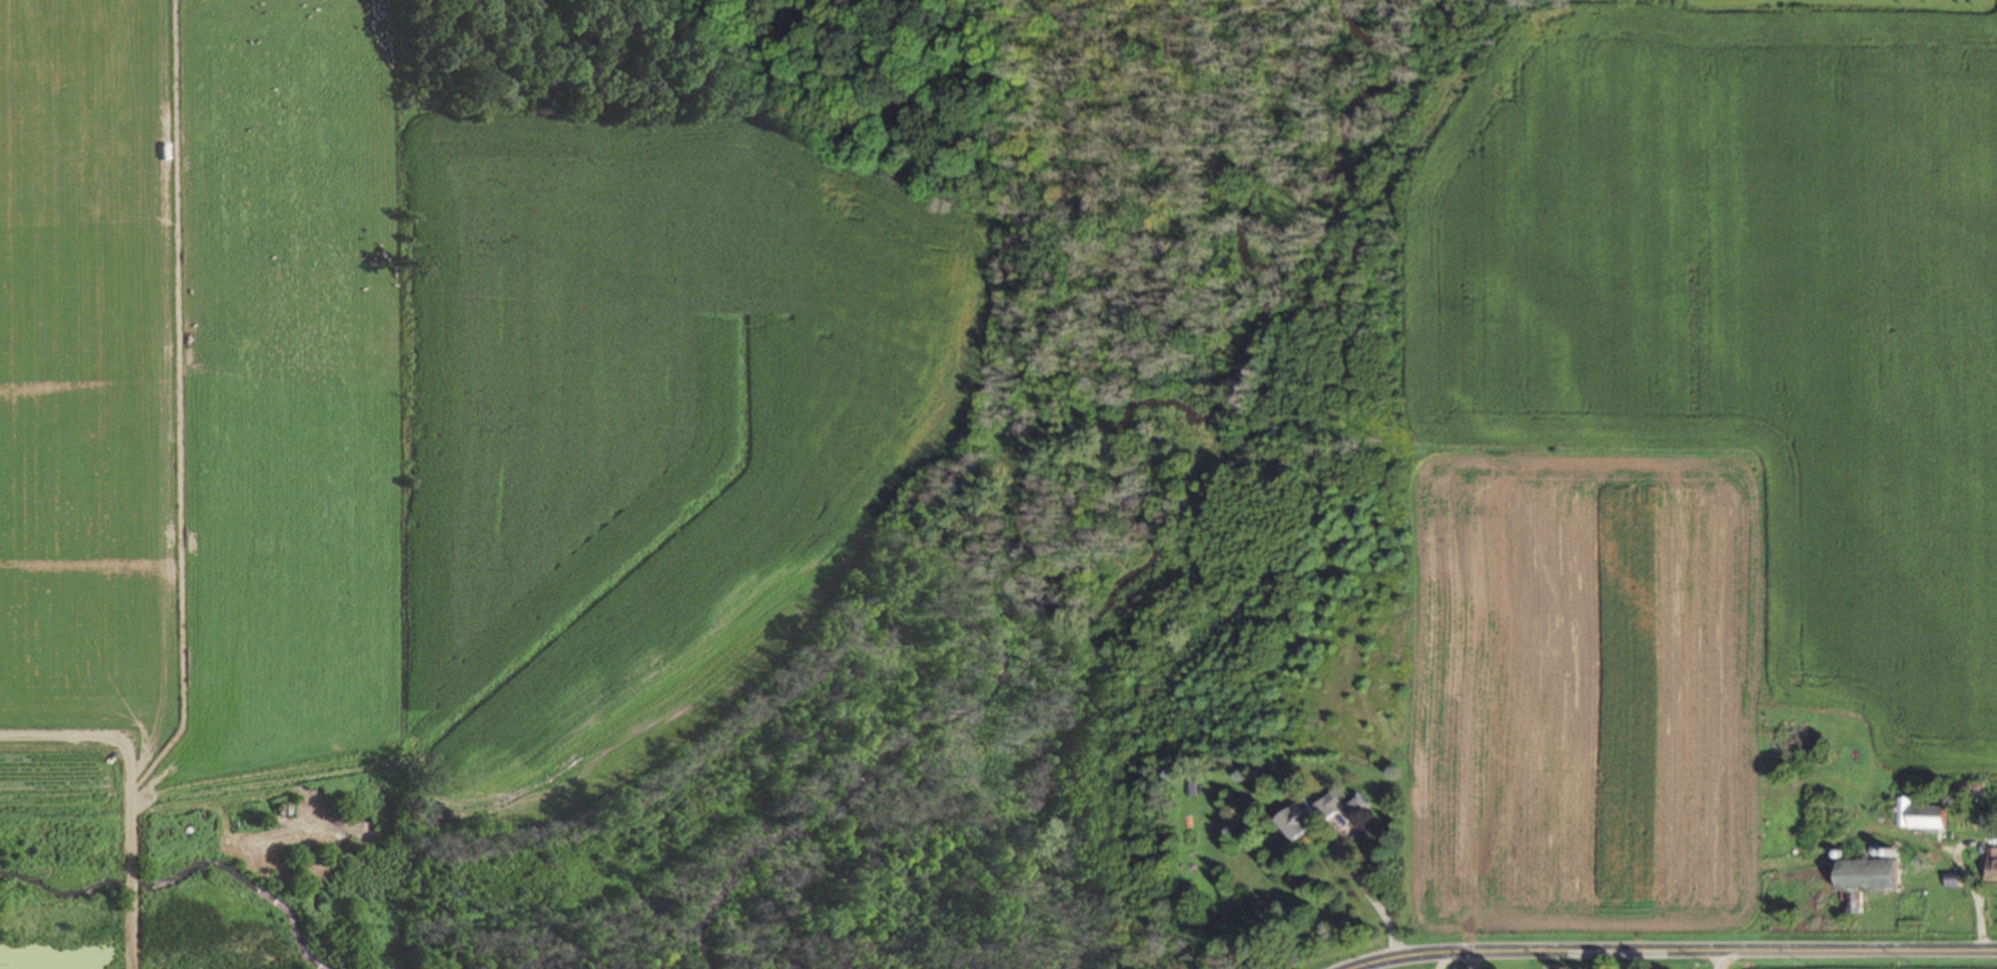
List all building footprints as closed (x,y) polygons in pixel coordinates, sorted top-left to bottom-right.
[(1295,841),(1336,807),(1326,795),(1313,805),(1304,794),(1276,818),(1295,841)] [(1946,803),(1910,803),(1910,826),(1946,826),(1946,803)] [(1987,880),(1996,880),(1996,853),(1996,846),(1987,846),(1987,880)] [(1900,857),(1842,857),(1842,889),(1900,889),(1900,857)]
